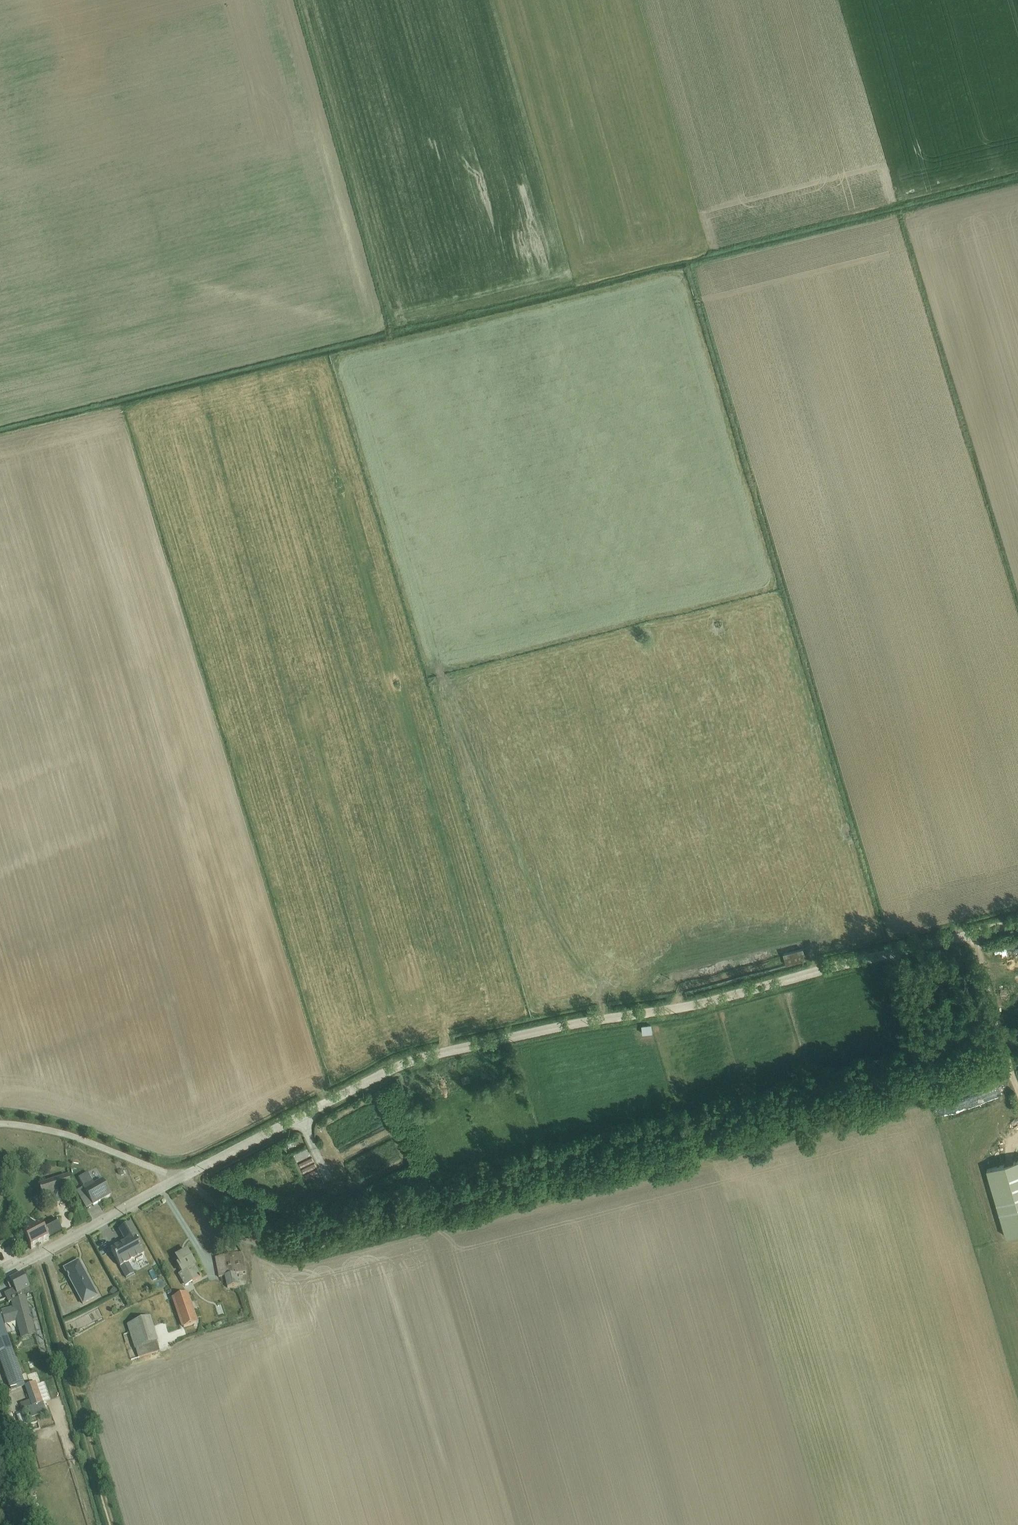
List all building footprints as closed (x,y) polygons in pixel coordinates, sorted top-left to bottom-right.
[(803,948),(783,953),(786,965),(806,960),(803,948)] [(312,1157),(299,1163),(301,1167),(314,1161),(312,1157)] [(987,1170),(1007,1238),(1017,1234),(1017,1161),(987,1170)] [(315,1162),(302,1168),(304,1173),(317,1166),(315,1162)] [(318,1168),(305,1174),(307,1179),(320,1173),(318,1168)] [(83,1189),(93,1207),(111,1196),(111,1195),(111,1193),(109,1190),(107,1189),(103,1181),(95,1186),(88,1174),(78,1179),(84,1189),(83,1189)] [(68,1178),(39,1187),(44,1201),(53,1198),(55,1204),(65,1201),(63,1195),(73,1192),(68,1178)] [(93,1207),(83,1189),(76,1193),(86,1210),(93,1207)] [(79,1214),(72,1216),(76,1226),(83,1225),(79,1214)] [(42,1227),(48,1239),(62,1231),(57,1221),(54,1221),(42,1227)] [(126,1244),(111,1252),(121,1269),(145,1256),(136,1241),(139,1240),(131,1226),(120,1232),(126,1244)] [(48,1239),(42,1227),(24,1236),(31,1251),(44,1244),(49,1241),(48,1239)] [(112,1250),(107,1240),(98,1243),(103,1253),(112,1250)] [(187,1253),(176,1259),(180,1265),(178,1267),(182,1274),(178,1276),(185,1288),(202,1279),(187,1253)] [(243,1254),(215,1259),(219,1279),(225,1278),(227,1289),(239,1287),(237,1276),(247,1274),(243,1254)] [(79,1262),(64,1270),(84,1306),(98,1299),(79,1262)] [(15,1290),(4,1295),(9,1305),(12,1303),(22,1340),(36,1336),(31,1315),(33,1314),(31,1310),(30,1310),(26,1297),(32,1294),(23,1275),(10,1281),(10,1282),(13,1288),(15,1290)] [(188,1294),(162,1303),(172,1332),(198,1324),(188,1294)] [(125,1302),(113,1309),(116,1314),(128,1308),(125,1302)] [(10,1389),(12,1392),(25,1388),(23,1384),(24,1384),(0,1316),(0,1362),(10,1389)] [(137,1323),(127,1326),(135,1351),(136,1351),(138,1359),(160,1352),(157,1344),(159,1343),(151,1318),(137,1323)] [(36,1383),(25,1387),(32,1408),(43,1404),(36,1383)]
